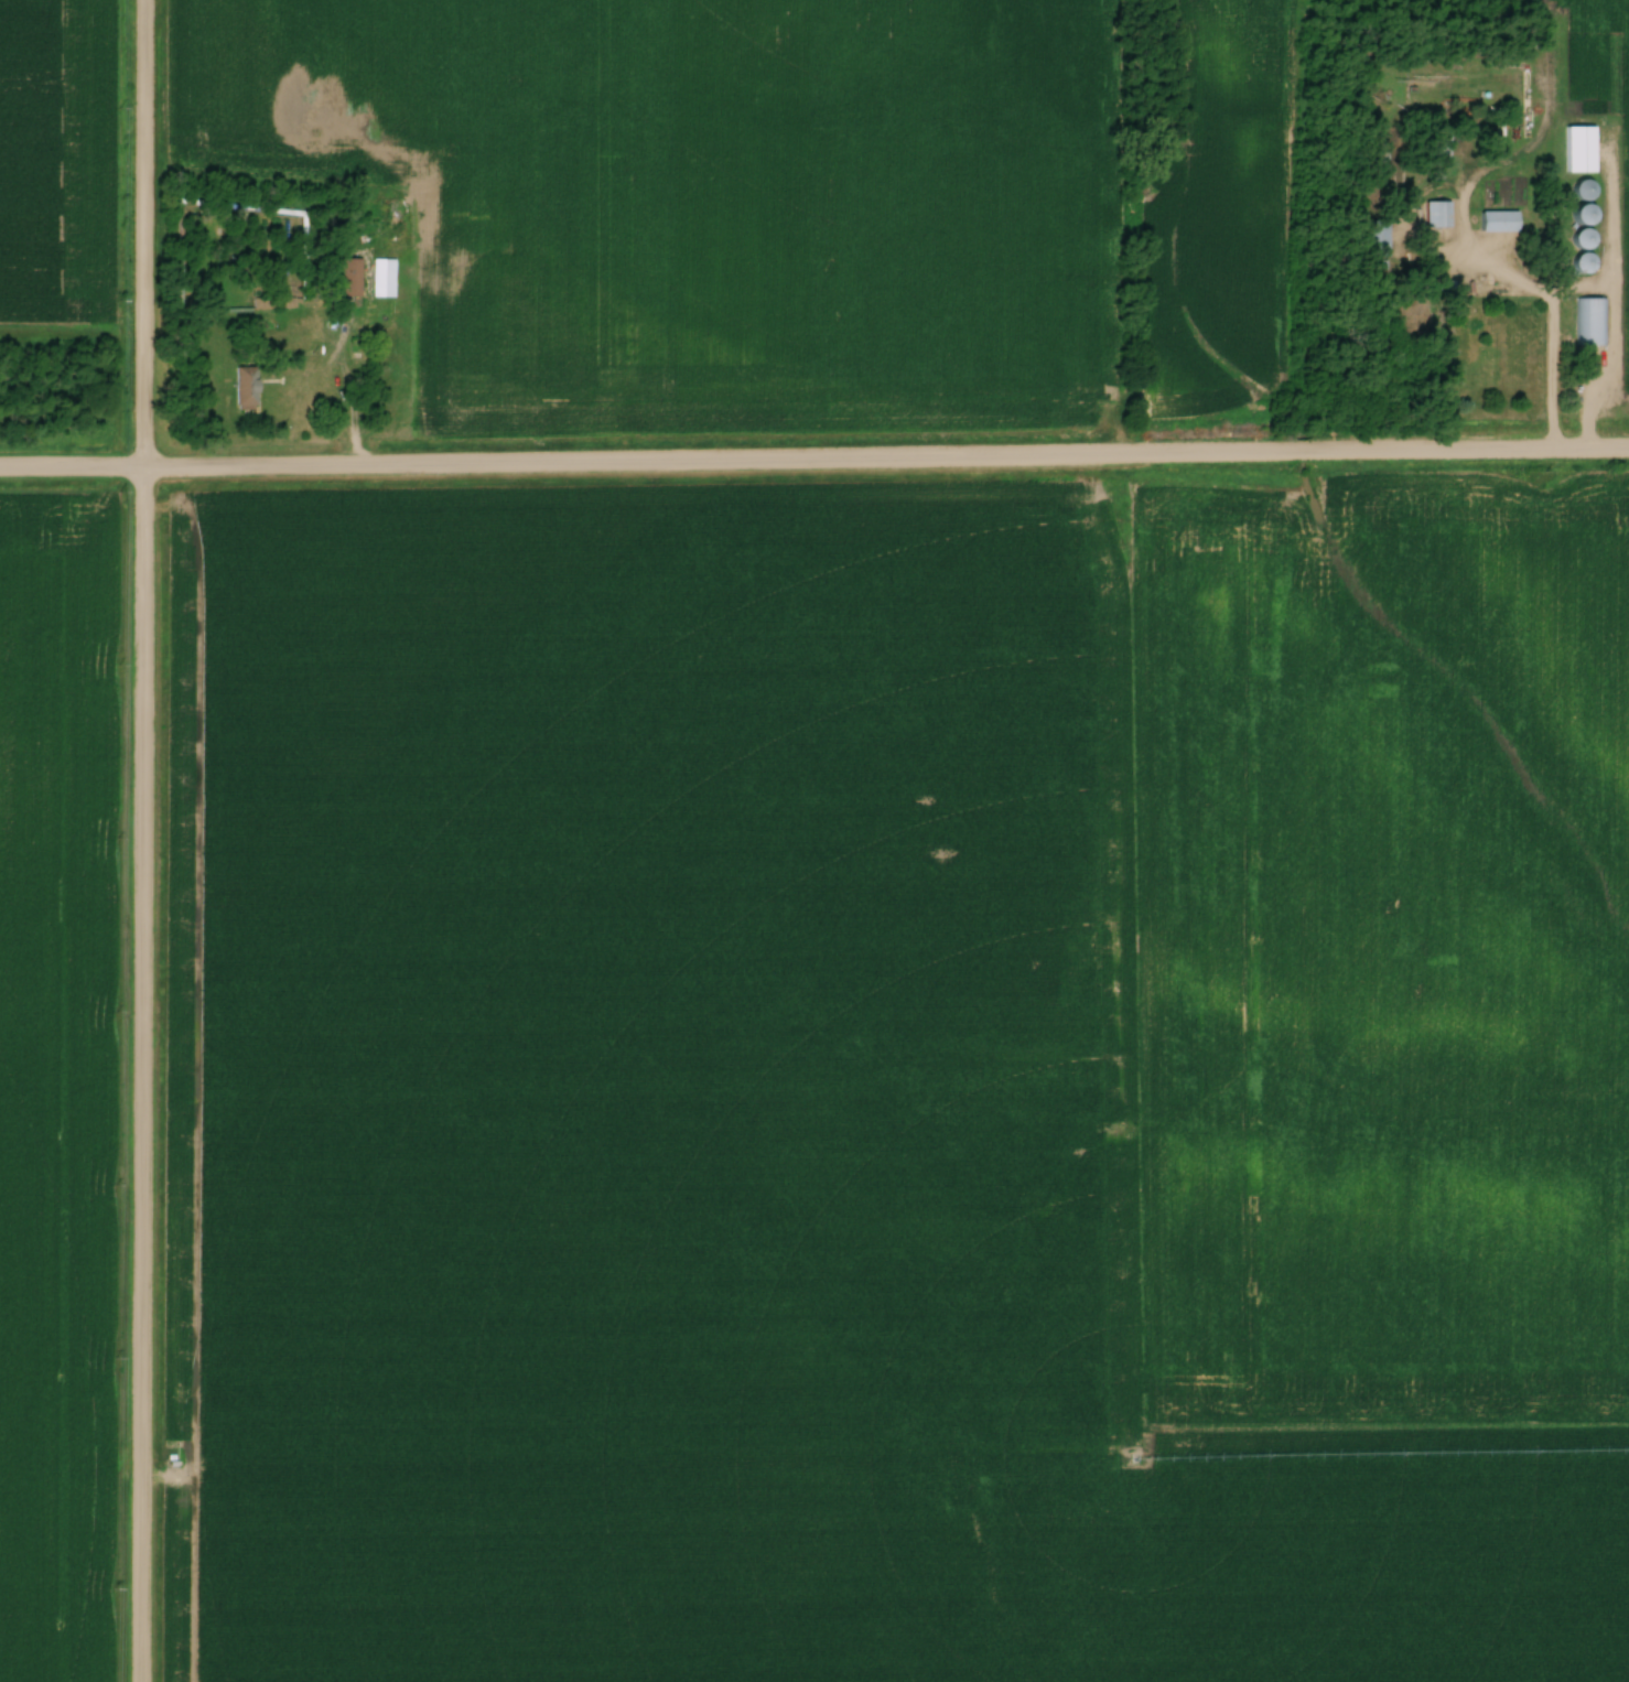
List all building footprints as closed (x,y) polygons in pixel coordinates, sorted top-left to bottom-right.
[(1594,173),(1594,126),(1566,126),(1566,173),(1594,173)] [(1575,200),(1592,199),(1591,180),(1574,181),(1575,200)] [(1426,227),(1450,227),(1450,201),(1426,201),(1426,227)] [(1573,223),(1590,225),(1593,206),(1575,204),(1573,223)] [(1517,232),(1517,211),(1480,211),(1480,232),(1517,232)] [(1389,220),(1372,220),(1372,257),(1389,257),(1389,220)] [(1592,247),(1592,230),(1575,230),(1575,247),(1592,247)] [(1583,275),(1594,265),(1583,253),(1571,262),(1583,275)] [(361,258),(340,258),(340,296),(361,296),(361,258)] [(1578,346),(1607,346),(1607,298),(1578,298),(1578,346)] [(255,366),(235,366),(235,409),(255,409),(255,366)]
